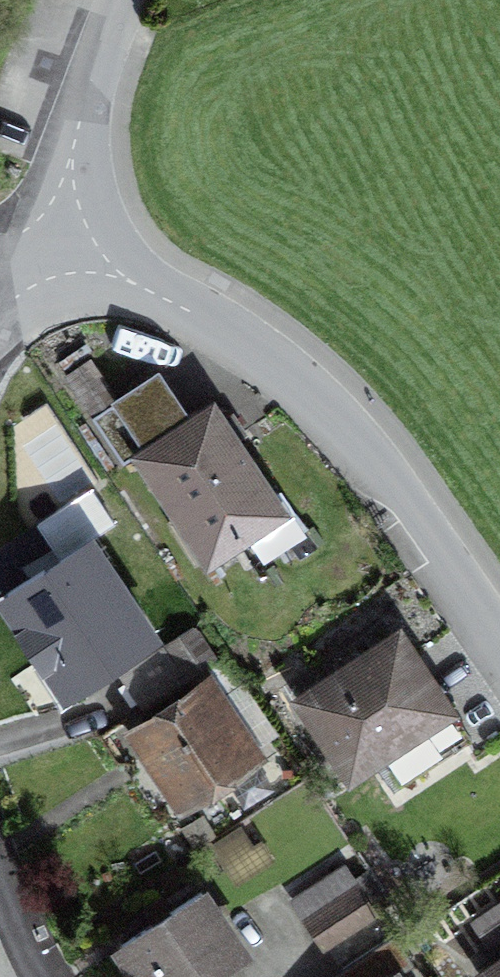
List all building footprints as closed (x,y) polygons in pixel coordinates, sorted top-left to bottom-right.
[(96,365),(71,381),(97,421),(121,405),(96,365)] [(197,432),(164,382),(122,409),(150,453),(137,462),(214,582),(295,531),(221,416),(197,432)] [(61,396),(18,412),(50,494),(93,478),(61,396)] [(0,592),(0,598),(64,708),(172,646),(103,528),(119,519),(97,481),(40,514),(63,555),(0,592)] [(403,632),(293,701),(350,793),(461,724),(403,632)] [(168,654),(126,681),(149,717),(192,689),(168,654)] [(212,686),(128,739),(180,822),(265,769),(212,686)] [(372,925),(343,874),(285,907),(314,958),(372,925)] [(207,892),(112,953),(128,976),(228,976),(252,962),(207,892)] [(467,932),(492,971),(499,966),(499,911),(467,932)] [(412,975),(393,946),(345,976),(409,976),(412,975)] [(492,971),(483,976),(499,976),(499,966),(492,971)]
